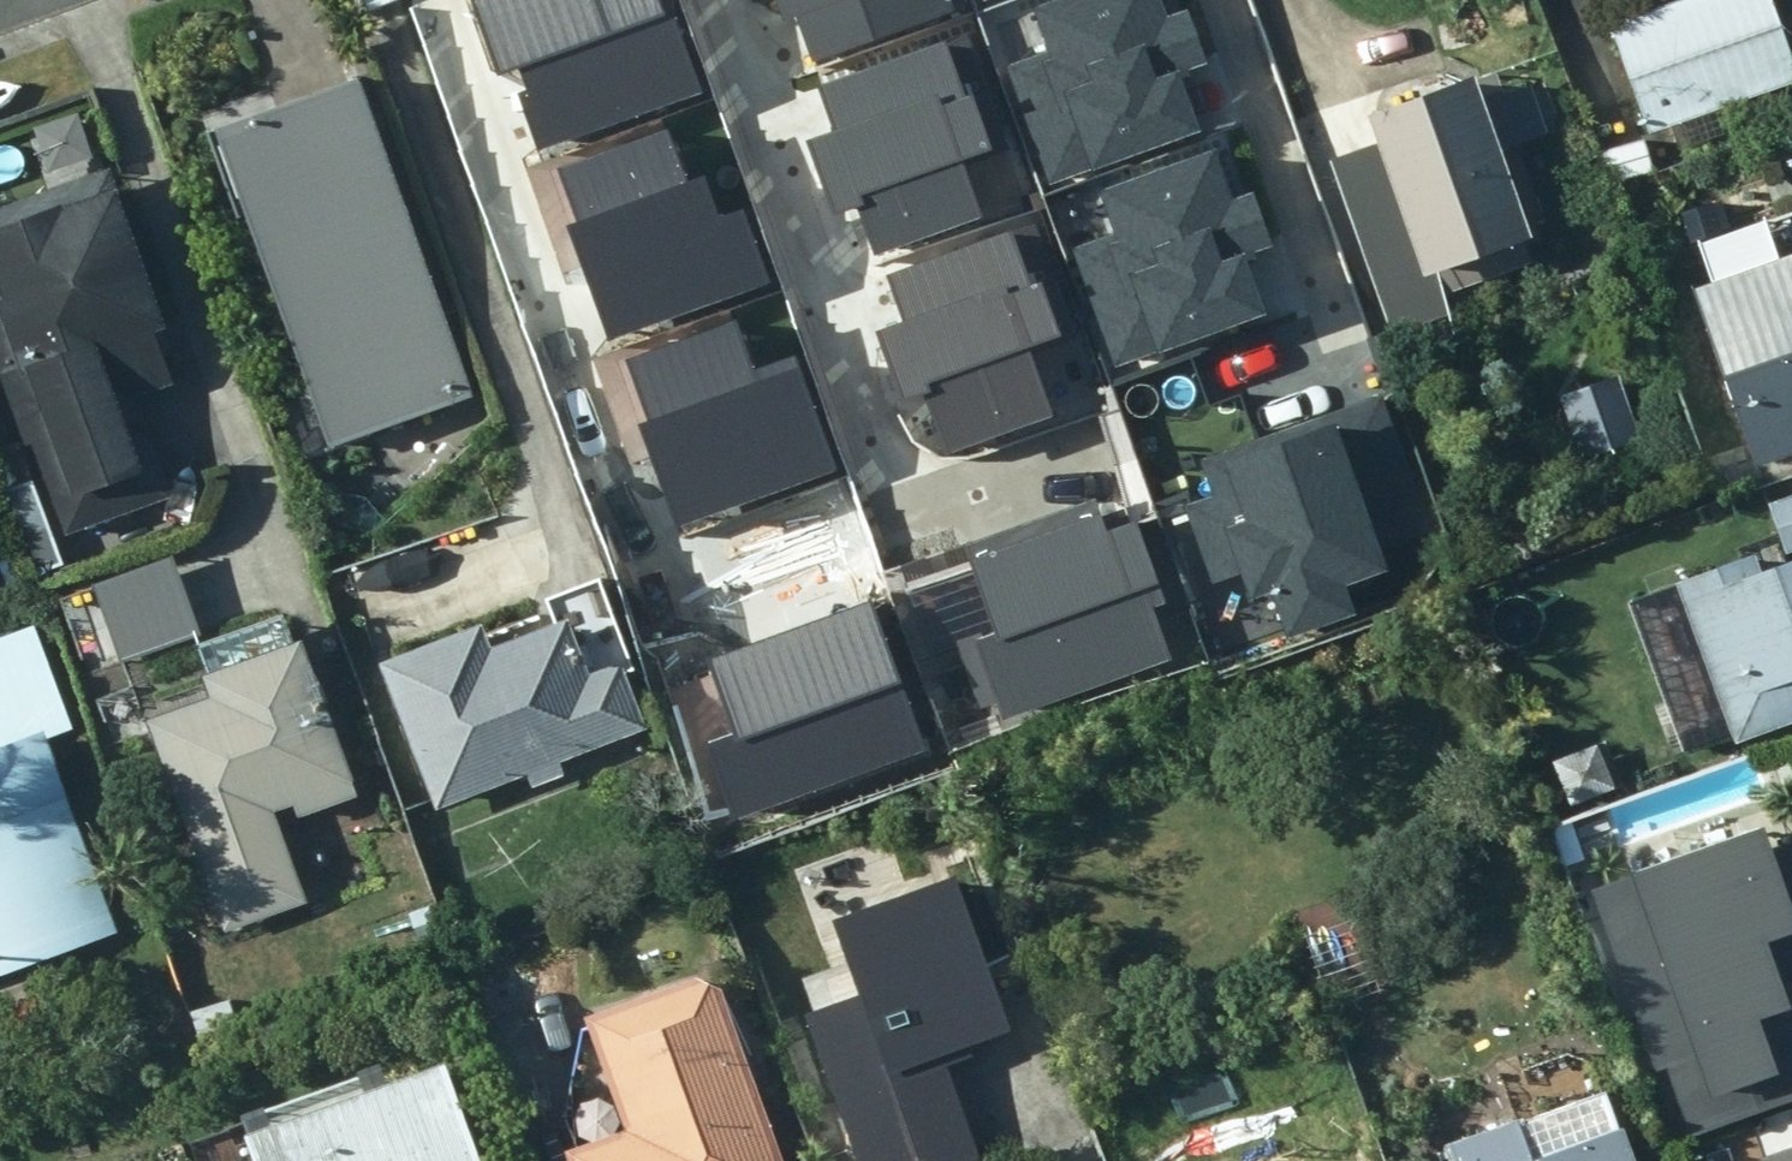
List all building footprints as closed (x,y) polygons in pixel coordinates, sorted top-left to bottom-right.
[(540,150),(699,94),(666,0),(472,0),(497,72),(511,67),(540,150)] [(779,29),(790,25),(804,64),(945,16),(940,0),(769,0),(779,29)] [(1026,12),(1084,172),(1191,134),(1170,74),(1195,65),(1177,17),(1156,25),(1147,0),(1060,0),(1026,12)] [(1611,22),(1649,131),(1791,84),(1791,60),(1772,0),(1676,0),(1611,22)] [(938,50),(813,94),(829,138),(802,148),(827,219),(851,211),(874,274),(981,237),(957,168),(989,156),(971,105),(959,109),(938,50)] [(1475,72),(1370,110),(1427,272),(1533,235),(1475,72)] [(354,80),(216,126),(325,448),(462,402),(354,80)] [(577,222),(566,226),(606,340),(770,283),(744,211),(719,220),(705,180),(688,186),(669,131),(559,170),(577,222)] [(1643,138),(1598,151),(1608,186),(1653,173),(1643,138)] [(1204,152),(1093,192),(1151,352),(1258,314),(1237,254),(1262,245),(1244,197),(1223,205),(1204,152)] [(0,208),(0,334),(9,331),(73,526),(178,492),(143,386),(192,370),(126,167),(0,208)] [(1002,234),(878,277),(894,322),(867,332),(892,403),(916,394),(939,458),(1046,421),(1021,352),(1054,340),(1036,289),(1023,293),(1002,234)] [(1694,286),(1755,465),(1791,453),(1791,252),(1694,286)] [(649,415),(637,418),(678,531),(838,474),(798,363),(760,377),(741,323),(630,362),(649,415)] [(1329,426),(1216,466),(1238,527),(1219,533),(1245,607),(1265,599),(1281,645),(1351,621),(1341,591),(1382,576),(1329,426)] [(44,474),(0,487),(0,494),(26,580),(72,566),(44,474)] [(1083,506),(956,552),(987,638),(968,645),(997,723),(1157,665),(1139,615),(1157,609),(1127,528),(1095,539),(1083,506)] [(217,631),(186,548),(100,581),(131,663),(217,631)] [(1678,581),(1735,744),(1791,723),(1791,559),(1763,569),(1757,551),(1678,581)] [(924,754),(869,599),(715,653),(742,729),(706,741),(735,821),(924,754)] [(354,797),(300,636),(287,641),(278,614),(200,641),(209,669),(201,671),(208,694),(148,714),(191,838),(288,804),(292,819),(354,797)] [(483,621),(377,658),(433,810),(528,777),(532,789),(565,777),(559,761),(647,729),(621,659),(588,671),(569,617),(492,646),(483,621)] [(1,977),(119,931),(45,737),(71,727),(32,623),(0,635),(0,975),(1,977)] [(1625,879),(1683,1050),(1654,1060),(1681,1137),(1791,1099),(1791,1063),(1764,982),(1791,973),(1791,946),(1788,936),(1791,935),(1791,843),(1760,854),(1754,835),(1625,879)] [(816,1019),(868,1160),(957,1160),(968,1157),(933,1058),(965,1046),(960,1036),(998,1022),(938,859),(906,871),(897,889),(903,901),(842,923),(868,1000),(816,1019)] [(323,933),(308,888),(277,898),(293,943),(323,933)] [(572,1160),(779,1160),(718,990),(694,974),(585,1011),(590,1027),(580,1030),(563,1115),(575,1146),(568,1149),(572,1160)] [(444,1063),(244,1134),(253,1160),(479,1160),(444,1063)] [(1610,1089),(1447,1144),(1453,1160),(1636,1160),(1610,1089)] [(1750,1160),(1791,1160),(1791,1145),(1750,1160)]
